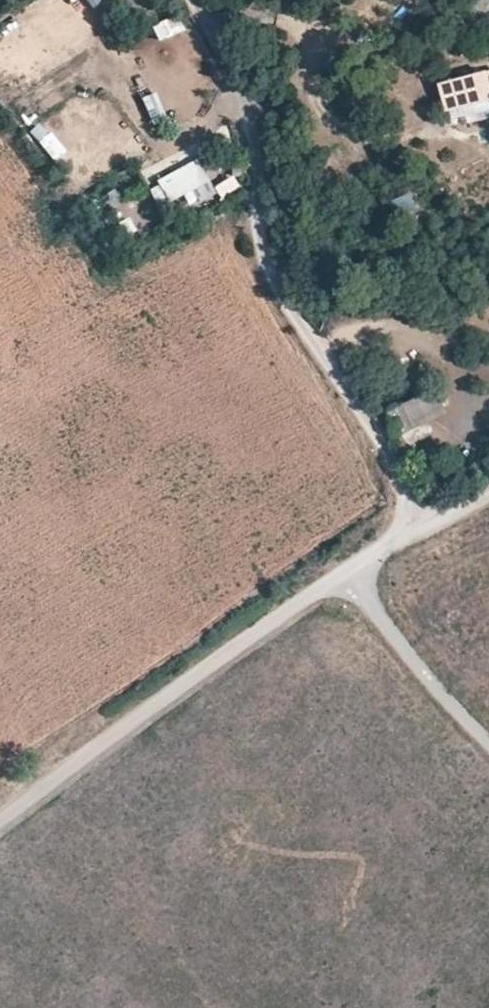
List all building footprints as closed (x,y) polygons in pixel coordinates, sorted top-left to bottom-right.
[(177,15),(152,28),(160,42),(185,29),(177,15)] [(488,102),(488,83),(486,73),(442,84),(448,113),(488,102)] [(140,100),(152,126),(167,120),(155,93),(140,100)] [(59,164),(69,150),(37,125),(27,139),(59,164)] [(147,184),(159,214),(216,190),(203,161),(147,184)] [(400,436),(447,412),(435,389),(389,413),(400,436)]
